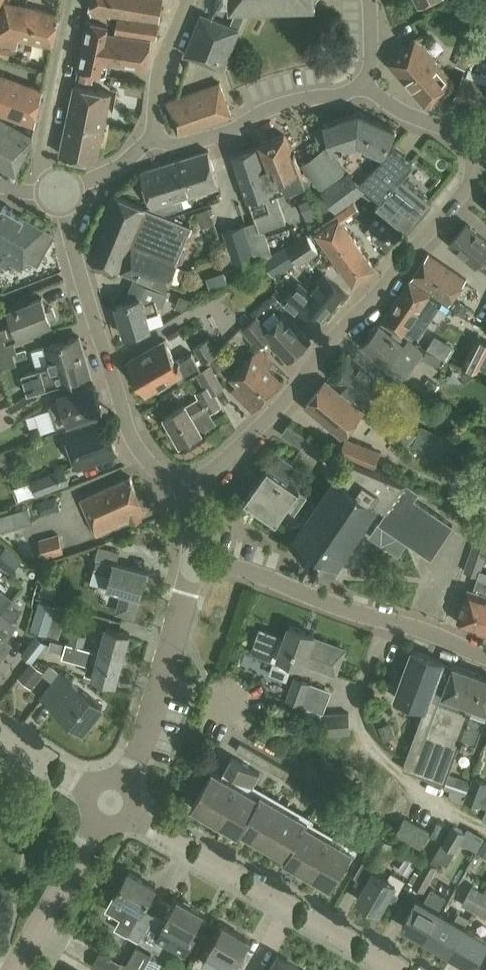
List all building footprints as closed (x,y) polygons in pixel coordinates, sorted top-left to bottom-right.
[(90,9),(92,10),(91,17),(109,21),(111,13),(119,14),(115,31),(156,37),(163,0),(92,0),(90,9)] [(232,2),(230,2),(230,4),(232,4),(232,6),(234,6),(234,4),(236,4),(236,11),(230,25),(239,29),(246,11),(246,4),(248,4),(248,6),(250,6),(250,4),(264,4),(264,5),(266,5),(266,4),(280,3),(280,5),(283,5),(283,3),(296,3),(296,4),(299,4),(299,3),(312,2),(312,4),(315,4),(315,2),(317,2),(317,0),(231,0),(232,2)] [(51,45),(58,12),(4,1),(0,21),(0,44),(15,48),(18,38),(51,45)] [(240,29),(239,29),(230,25),(201,13),(193,32),(185,53),(223,68),(240,29)] [(88,18),(77,68),(105,74),(109,62),(147,68),(151,40),(107,31),(108,22),(88,18)] [(455,84),(416,38),(388,62),(425,105),(431,105),(434,103),(436,105),(442,99),(440,97),(455,84)] [(0,74),(0,113),(34,126),(41,89),(0,74)] [(463,75),(455,97),(485,109),(485,84),(463,75)] [(179,133),(231,114),(219,82),(167,102),(179,133)] [(74,84),(66,119),(81,123),(83,113),(87,114),(89,109),(107,113),(111,92),(74,84)] [(59,154),(97,162),(107,113),(89,109),(87,114),(83,113),(81,123),(66,119),(59,154)] [(396,129),(361,111),(325,123),(333,148),(359,180),(362,177),(384,154),(396,129)] [(32,136),(0,118),(0,165),(15,174),(32,136)] [(259,145),(272,167),(284,188),(287,187),(288,189),(307,182),(294,152),(292,152),(284,134),(261,142),(262,144),(259,145)] [(234,153),(241,176),(249,200),(249,199),(260,231),(286,222),(276,190),(284,188),(272,167),(259,145),(234,153)] [(413,161),(393,145),(361,180),(382,197),(378,203),(409,228),(432,199),(402,175),(413,161)] [(333,148),(308,167),(337,208),(355,197),(364,190),(358,182),(359,180),(333,148)] [(170,162),(181,197),(219,186),(208,150),(170,162)] [(151,204),(146,206),(163,213),(184,207),(181,197),(170,162),(141,171),(151,204)] [(192,225),(163,213),(146,206),(115,193),(88,256),(166,287),(177,260),(182,260),(186,249),(183,245),(192,225)] [(355,197),(337,208),(316,224),(319,229),(318,230),(333,251),(353,235),(342,219),(353,211),(364,204),(355,197)] [(0,203),(0,256),(2,257),(0,260),(0,262),(8,267),(10,262),(22,268),(28,258),(39,263),(55,234),(0,203)] [(364,204),(353,211),(370,225),(367,228),(376,237),(379,233),(391,244),(399,236),(364,204)] [(198,213),(205,239),(222,234),(215,208),(198,213)] [(304,213),(309,224),(322,219),(317,208),(304,213)] [(466,221),(450,241),(476,263),(485,252),(485,237),(466,221)] [(255,262),(249,241),(244,225),(224,231),(235,268),(255,262)] [(299,262),(318,250),(306,232),(264,258),(277,279),(300,265),(299,262)] [(249,241),(255,262),(270,253),(265,235),(249,241)] [(373,265),(353,235),(333,251),(353,280),(373,265)] [(429,252),(412,277),(449,304),(467,278),(429,252)] [(322,317),(345,290),(326,273),(303,300),(322,317)] [(443,301),(410,278),(382,318),(401,332),(403,330),(417,340),(426,326),(440,305),(443,301)] [(162,305),(167,292),(134,279),(124,301),(116,303),(126,334),(150,326),(146,314),(158,310),(158,306),(162,305)] [(180,295),(176,307),(183,310),(196,301),(180,295)] [(50,305),(47,306),(43,297),(30,302),(29,298),(16,303),(18,306),(11,309),(16,323),(2,329),(6,339),(20,334),(20,335),(53,322),(52,320),(55,319),(57,316),(53,307),(50,305)] [(267,338),(288,359),(310,338),(284,312),(268,329),(255,316),(242,329),(259,347),(267,338)] [(403,343),(380,322),(378,324),(374,324),(369,329),(370,333),(362,342),(400,375),(422,350),(408,338),(403,343)] [(466,355),(462,362),(476,369),(485,350),(485,338),(477,333),(466,355)] [(91,374),(80,336),(46,346),(52,364),(22,373),(29,393),(91,374)] [(202,361),(216,353),(207,338),(193,345),(202,361)] [(176,360),(165,340),(127,360),(145,393),(157,387),(158,389),(170,382),(168,380),(176,376),(178,379),(199,368),(191,352),(176,360)] [(252,411),(282,381),(268,367),(273,361),(259,347),(230,376),(236,382),(230,389),(252,411)] [(330,372),(356,395),(365,402),(375,391),(378,393),(381,394),(384,393),(387,391),(387,387),(386,384),(383,382),(384,380),(349,350),(330,372)] [(208,411),(219,404),(212,391),(221,386),(209,365),(195,372),(203,386),(195,391),(199,397),(185,405),(184,403),(165,414),(181,442),(184,440),(186,443),(199,436),(197,432),(201,430),(207,426),(211,420),(210,414),(208,411)] [(326,377),(305,402),(342,433),(362,408),(326,377)] [(70,421),(103,410),(94,382),(60,393),(62,400),(50,404),(57,427),(70,423),(70,421)] [(118,453),(118,451),(105,415),(65,429),(79,466),(94,460),(95,461),(118,453)] [(442,458),(449,442),(450,439),(421,426),(413,445),(442,458)] [(326,450),(307,437),(301,447),(320,459),(326,450)] [(373,467),(379,453),(346,438),(340,453),(373,467)] [(279,449),(269,463),(268,463),(244,496),(248,499),(247,501),(255,506),(256,504),(276,518),(286,504),(294,509),(307,491),(300,486),(300,485),(288,477),(294,467),(293,459),(279,449)] [(342,558),(379,504),(397,478),(349,458),(338,475),(337,474),(293,539),(292,539),(292,540),(336,570),(336,569),(336,568),(343,558),(342,558)] [(70,483),(65,468),(32,480),(37,495),(70,483)] [(140,516),(146,513),(130,477),(81,498),(97,534),(130,520),(131,523),(141,519),(140,516)] [(420,491),(408,482),(397,478),(379,504),(388,509),(370,535),(398,554),(408,541),(431,556),(452,525),(414,499),(420,491)] [(474,502),(485,506),(485,480),(482,479),(474,502)] [(57,496),(36,502),(40,514),(60,508),(57,496)] [(17,524),(37,520),(33,500),(13,504),(17,524)] [(45,560),(65,555),(59,534),(39,539),(45,560)] [(481,627),(485,613),(485,571),(480,569),(485,553),(485,542),(474,538),(463,569),(477,573),(472,588),(468,587),(457,619),(460,620),(462,623),(469,625),(472,624),(481,627)] [(21,560),(5,547),(0,553),(0,567),(10,574),(21,560)] [(119,552),(100,547),(96,559),(97,559),(94,570),(111,575),(108,587),(123,591),(118,610),(133,615),(139,596),(140,596),(147,571),(116,563),(119,552)] [(8,605),(11,601),(0,592),(0,614),(8,604),(8,605)] [(8,605),(8,604),(0,614),(0,656),(11,643),(6,639),(17,625),(14,623),(20,615),(8,605)] [(95,638),(92,649),(122,658),(129,633),(106,626),(102,640),(95,638)] [(335,674),(344,650),(312,638),(313,635),(289,626),(285,636),(259,626),(249,653),(277,663),(279,658),(302,667),(304,663),(335,674)] [(71,632),(68,643),(82,647),(85,635),(71,632)] [(28,654),(39,661),(52,642),(42,634),(28,654)] [(394,699),(423,710),(424,710),(442,662),(405,648),(397,673),(402,678),(394,699)] [(115,683),(122,658),(92,649),(89,660),(96,662),(95,666),(88,664),(85,666),(84,670),(86,674),(93,676),(92,676),(115,683)] [(423,710),(401,769),(444,785),(458,746),(484,677),(442,662),(424,710),(423,710)] [(84,729),(103,705),(61,672),(42,696),(84,729)] [(484,677),(458,746),(473,751),(485,717),(485,678),(484,677)] [(300,706),(309,683),(294,678),(285,700),(300,706)] [(326,734),(350,733),(349,711),(325,713),(326,734)] [(252,785),(259,773),(232,757),(225,769),(252,785)] [(331,888),(352,852),(305,825),(308,822),(260,794),(258,798),(212,771),(191,807),(238,835),(240,831),(285,857),(283,861),(331,888)] [(471,782),(449,774),(443,789),(450,792),(449,796),(450,800),(463,805),(471,782)] [(480,805),(485,792),(485,790),(485,781),(473,777),(471,782),(466,797),(465,799),(480,805)] [(328,805),(313,797),(309,803),(325,811),(328,805)] [(421,848),(429,833),(404,818),(395,834),(421,848)] [(453,826),(442,845),(454,852),(465,833),(453,826)] [(376,832),(369,828),(365,834),(373,838),(376,832)] [(364,856),(379,865),(393,843),(377,834),(364,856)] [(446,864),(454,852),(441,844),(434,857),(446,864)] [(428,860),(413,884),(424,891),(438,866),(428,860)] [(357,900),(379,912),(387,898),(394,902),(398,894),(397,894),(405,881),(390,873),(387,879),(374,871),(357,900)] [(125,935),(138,942),(152,916),(142,910),(155,887),(128,872),(114,896),(107,907),(122,915),(118,921),(129,928),(125,935)] [(474,910),(484,891),(472,884),(461,903),(474,910)] [(426,940),(441,913),(438,911),(446,897),(431,888),(423,903),(416,899),(401,926),(426,940)] [(484,891),(474,910),(485,917),(485,892),(484,891)] [(153,915),(152,916),(138,942),(158,954),(166,941),(182,951),(190,937),(203,914),(178,900),(165,922),(153,915)] [(426,940),(450,953),(464,928),(470,918),(459,911),(454,920),(441,913),(426,940)] [(249,941),(223,926),(202,963),(213,969),(234,969),(238,964),(237,963),(249,941)] [(464,928),(450,953),(474,967),(485,945),(485,940),(464,928)] [(138,969),(143,969),(152,953),(136,945),(127,964),(138,969)] [(301,969),(276,956),(268,969),(300,969),(301,969)]
